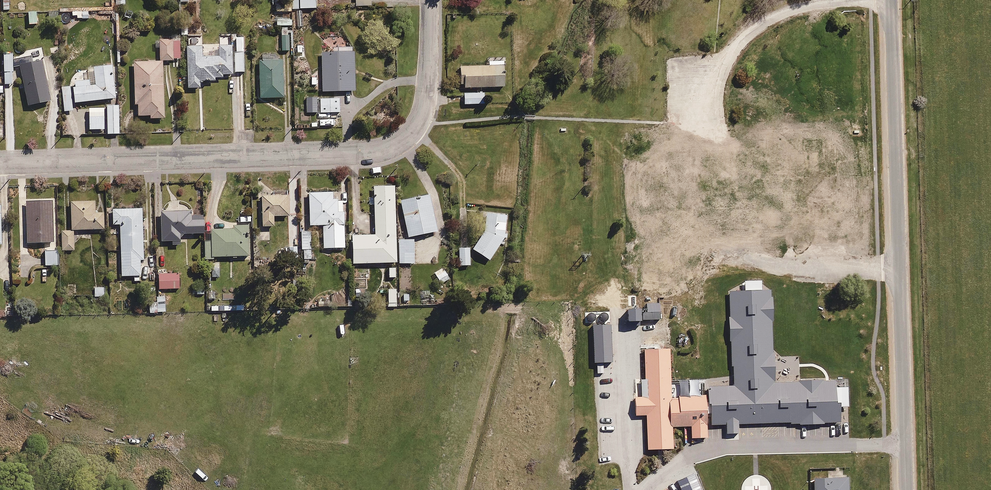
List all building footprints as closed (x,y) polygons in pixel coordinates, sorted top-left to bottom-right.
[(295,10),(317,9),(316,0),(294,0),(295,10)] [(48,14),(26,14),(26,26),(37,26),(37,21),(48,21),(48,14)] [(288,52),(288,34),(279,34),(279,52),(288,52)] [(160,61),(133,62),(134,106),(137,106),(137,116),(150,116),(150,119),(164,119),(162,61),(174,61),(174,59),(180,59),(179,38),(155,39),(155,49),(159,49),(160,61)] [(232,43),(233,76),(245,75),(244,42),(232,43)] [(233,76),(232,43),(218,43),(218,58),(203,58),(203,46),(186,46),(187,90),(200,90),(200,83),(215,82),(215,78),(224,78),(224,76),(233,76)] [(321,92),(356,92),(356,46),(332,46),(332,53),(321,53),(321,92)] [(11,54),(3,54),(4,84),(12,84),(11,54)] [(283,59),(260,59),(260,100),(283,100),(283,59)] [(43,61),(19,66),(28,107),(52,102),(43,61)] [(488,67),(459,67),(459,88),(504,88),(504,61),(488,61),(488,67)] [(88,81),(72,82),(74,103),(114,101),(112,65),(87,66),(88,81)] [(72,87),(61,87),(62,112),(73,111),(72,87)] [(485,94),(462,94),(462,104),(485,104),(485,94)] [(340,98),(306,99),(307,108),(320,107),(321,114),(341,114),(340,98)] [(120,105),(105,105),(106,135),(120,135),(120,105)] [(397,265),(396,240),(395,186),(373,187),(374,234),(350,235),(351,265),(397,265)] [(271,195),(260,195),(261,228),(274,228),(274,217),(289,216),(289,190),(271,191),(271,195)] [(333,192),(307,192),(307,226),(321,226),(322,250),(345,249),(344,201),(333,201),(333,192)] [(430,195),(399,201),(408,239),(438,232),(430,195)] [(53,201),(26,202),(27,244),(54,243),(53,201)] [(70,231),(60,231),(60,251),(75,251),(75,229),(104,229),(104,214),(95,214),(95,201),(69,201),(70,231)] [(143,207),(112,208),(113,225),(119,225),(120,277),(133,277),(133,282),(141,282),(141,261),(145,261),(143,207)] [(191,212),(158,212),(157,242),(172,242),(171,246),(181,247),(181,235),(203,235),(203,220),(191,220),(191,212)] [(506,213),(485,212),(483,234),(471,250),(489,262),(506,238),(506,213)] [(232,229),(210,229),(210,240),(207,240),(208,245),(205,245),(205,261),(213,260),(213,257),(248,256),(248,226),(232,226),(232,229)] [(312,231),(301,231),(301,260),(312,260),(312,231)] [(396,240),(397,265),(415,264),(414,240),(396,240)] [(470,248),(458,248),(459,267),(470,267),(470,248)] [(59,250),(42,250),(42,265),(59,265),(59,250)] [(442,266),(432,273),(441,286),(451,279),(442,266)] [(396,267),(388,267),(388,279),(396,279),(396,267)] [(174,273),(174,270),(160,270),(161,274),(157,274),(157,289),(178,289),(178,273),(174,273)] [(104,287),(94,287),(94,297),(104,297),(104,287)] [(400,290),(386,290),(386,308),(398,308),(397,295),(400,295),(400,290)] [(730,293),(734,385),(708,386),(710,426),(727,426),(727,433),(740,433),(740,425),(837,422),(836,379),(774,381),(771,291),(730,293)] [(434,295),(419,295),(419,305),(435,305),(434,295)] [(165,314),(164,296),(151,296),(151,314),(165,314)] [(664,326),(664,311),(651,311),(652,326),(664,326)] [(644,320),(631,321),(632,331),(644,331),(644,320)] [(614,332),(598,333),(598,369),(615,369),(614,332)] [(671,348),(641,349),(643,397),(632,398),(633,415),(644,415),(646,455),(671,454),(670,427),(689,426),(690,439),(708,438),(706,392),(673,394),(671,348)] [(814,478),(814,489),(849,489),(849,477),(814,478)]
